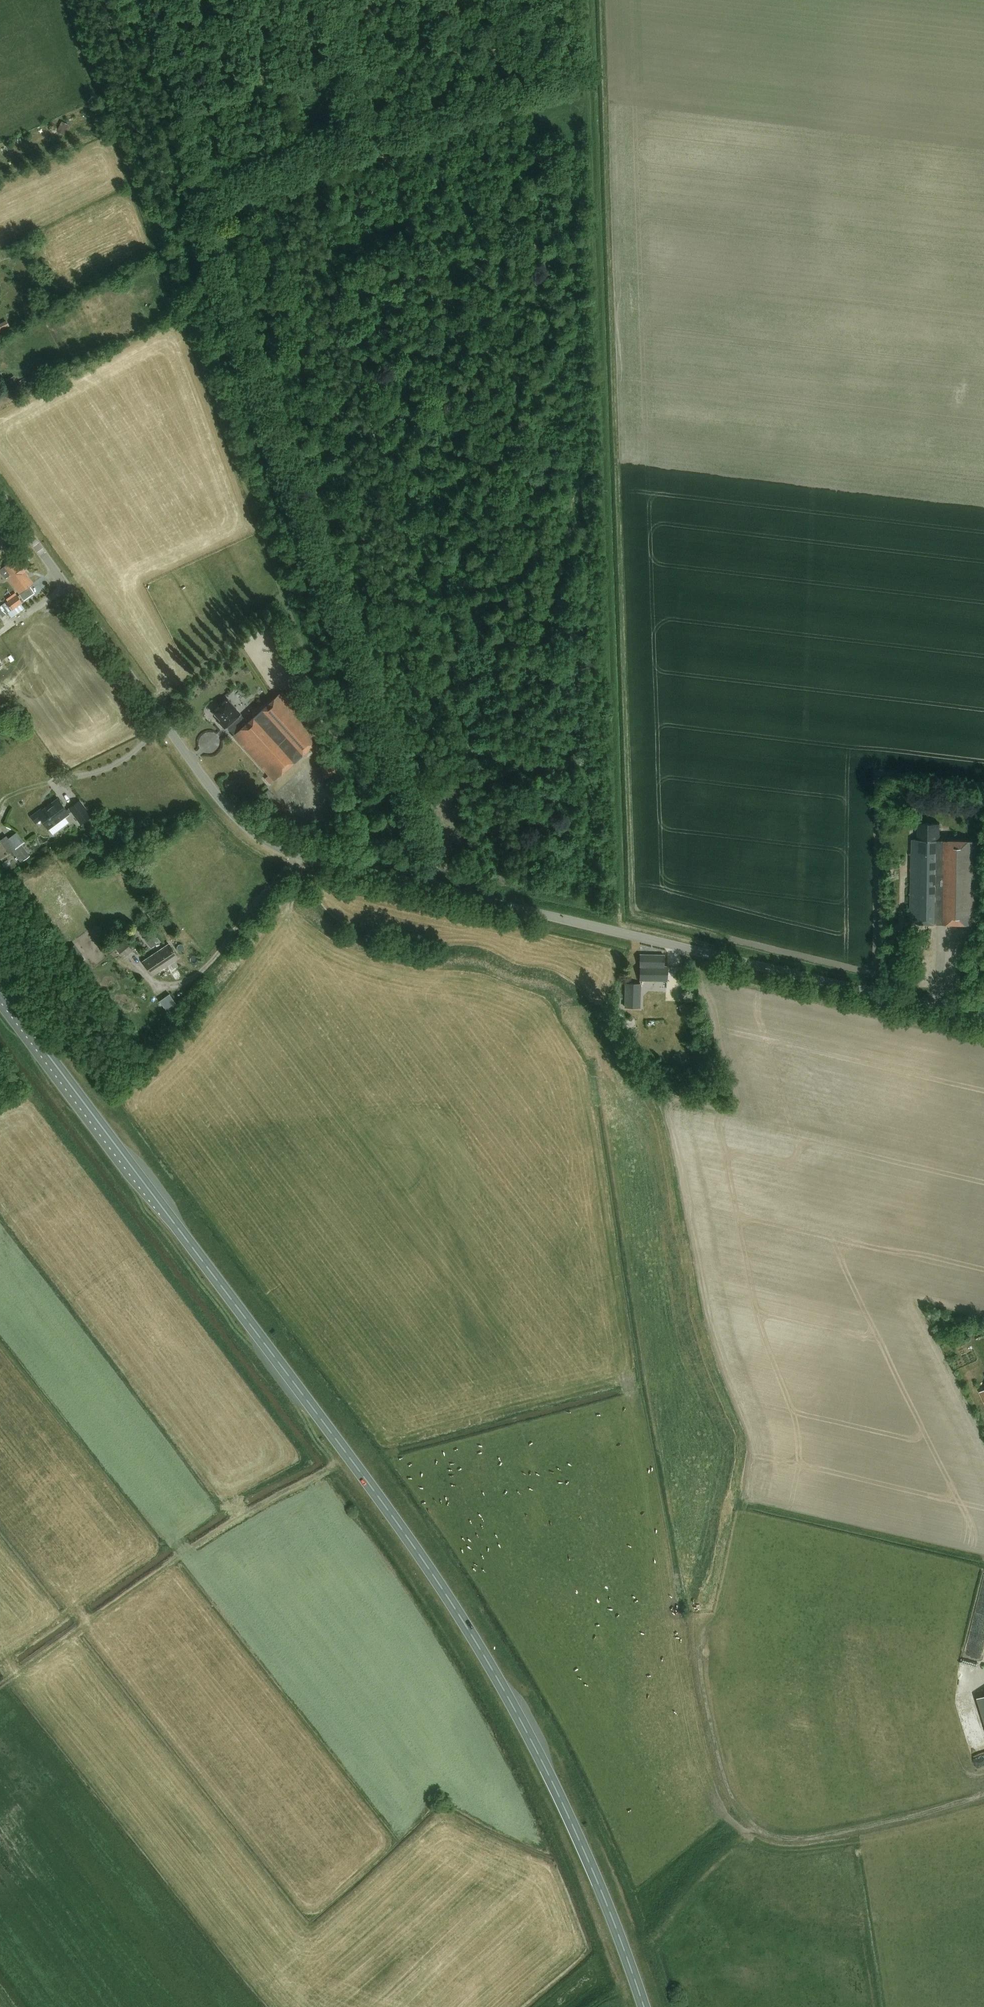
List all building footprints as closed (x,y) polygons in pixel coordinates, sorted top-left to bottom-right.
[(65,132),(70,124),(65,122),(60,129),(65,132)] [(10,326),(5,319),(0,322),(0,332),(10,326)] [(44,373),(41,366),(31,371),(35,377),(44,373)] [(12,560),(4,566),(0,569),(0,571),(5,578),(8,576),(24,600),(35,592),(30,586),(33,583),(24,571),(27,569),(22,563),(20,565),(17,560),(14,562),(12,560)] [(0,607),(0,618),(9,612),(12,617),(23,610),(19,605),(23,602),(18,594),(0,607)] [(268,783),(321,737),(280,690),(246,721),(227,699),(212,712),(220,720),(218,722),(224,728),(225,727),(232,734),(231,735),(267,776),(264,779),(268,783)] [(332,764),(320,768),(324,778),(336,774),(332,764)] [(41,809),(31,817),(36,823),(41,819),(48,829),(69,814),(58,799),(42,811),(41,809)] [(92,817),(80,801),(68,809),(80,826),(92,817)] [(939,841),(940,823),(919,823),(918,841),(912,840),(910,924),(980,926),(983,842),(939,841)] [(25,842),(17,832),(8,840),(15,849),(25,842)] [(22,845),(10,853),(14,859),(16,857),(17,859),(16,860),(19,864),(30,857),(22,845)] [(149,935),(144,938),(151,948),(156,945),(149,935)] [(116,949),(124,958),(133,951),(125,941),(116,949)] [(168,965),(171,970),(178,966),(174,961),(179,958),(169,944),(143,961),(153,975),(168,965)] [(69,950),(76,959),(77,959),(80,963),(84,959),(81,955),(82,954),(75,945),(69,950)] [(640,955),(640,967),(640,982),(667,983),(668,967),(664,966),(664,955),(640,955)] [(639,1007),(640,983),(626,983),(625,1007),(639,1007)] [(981,1652),(983,1642),(983,1626),(974,1623),(967,1649),(981,1652)]
